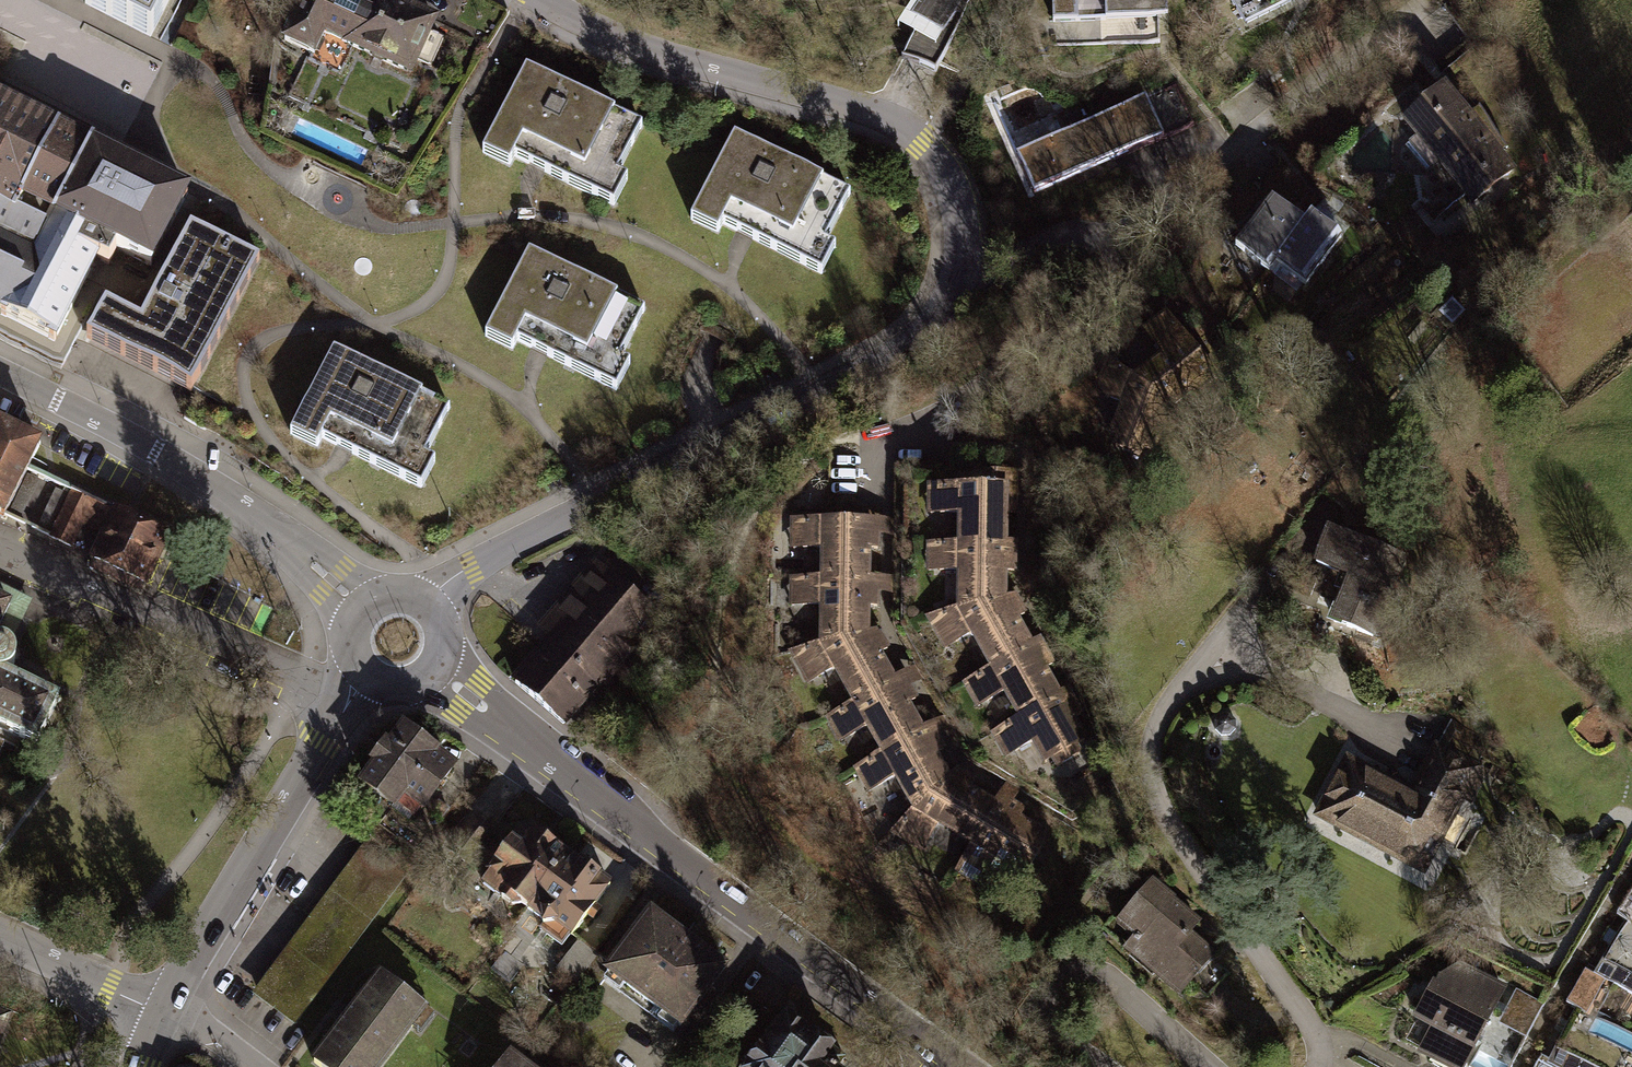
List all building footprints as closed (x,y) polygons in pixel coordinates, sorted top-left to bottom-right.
[(150,36),(169,0),(79,0),(150,36)] [(284,49),(313,63),(322,43),(352,57),(379,0),(307,0),(284,49)] [(382,0),(379,0),(352,57),(411,85),(419,68),(431,73),(442,48),(431,42),(438,27),(382,0)] [(900,63),(937,80),(964,15),(972,0),(923,0),(903,35),(911,39),(900,63)] [(1053,23),(1167,19),(1167,0),(1053,0),(1053,23)] [(642,126),(527,69),(481,160),(507,173),(513,162),(532,172),(613,211),(626,185),(615,180),(642,126)] [(1175,85),(1081,128),(1100,170),(1195,127),(1175,85)] [(1446,85),(1401,123),(1415,140),(1406,148),(1427,173),(1436,165),(1472,208),(1518,170),(1504,154),(1512,147),(1481,110),(1473,117),(1446,85)] [(21,322),(54,338),(95,256),(108,263),(113,254),(116,247),(150,265),(188,190),(0,96),(0,311),(21,322)] [(1081,128),(1016,158),(1035,200),(1100,170),(1081,128)] [(853,190),(738,133),(693,224),(719,237),(724,226),(747,237),(824,275),(837,248),(826,243),(853,190)] [(1276,264),(1306,226),(1273,201),(1237,247),(1269,273),(1276,264)] [(1276,264),(1302,285),(1339,239),(1312,218),(1306,226),(1276,264)] [(106,302),(87,340),(134,364),(190,392),(192,390),(258,258),(190,224),(143,320),(106,302)] [(646,309),(531,252),(486,343),(512,356),(518,345),(538,355),(617,394),(630,368),(620,362),(646,309)] [(1453,307),(1443,317),(1452,325),(1461,315),(1453,307)] [(1164,355),(1135,378),(1171,406),(1192,390),(1198,397),(1211,387),(1205,380),(1214,373),(1167,313),(1145,330),(1164,355)] [(451,405),(337,346),(290,437),(316,450),(322,439),(341,449),(421,490),(434,463),(424,458),(451,405)] [(1169,413),(1171,406),(1135,378),(1109,358),(1096,392),(1124,404),(1111,435),(1119,438),(1116,447),(1139,456),(1143,448),(1153,451),(1162,429),(1171,432),(1177,417),(1169,413)] [(0,423),(0,515),(4,517),(5,514),(27,469),(40,443),(0,423)] [(44,477),(27,469),(5,514),(21,523),(44,477)] [(957,521),(957,548),(1008,548),(1008,521),(1017,521),(1018,476),(985,475),(985,490),(928,489),(928,520),(957,521)] [(51,537),(73,492),(56,483),(34,528),(51,537)] [(106,536),(117,513),(73,492),(51,537),(71,546),(82,524),(106,536)] [(156,555),(167,533),(118,511),(117,513),(106,536),(99,551),(103,562),(136,578),(147,574),(156,555)] [(823,547),(823,577),(831,577),(831,578),(868,579),(868,548),(878,548),(878,534),(888,535),(895,535),(895,521),(889,521),(793,519),(793,547),(823,547)] [(1410,566),(1327,534),(1312,570),(1344,583),(1323,637),(1374,657),(1410,566)] [(957,579),(956,614),(1008,602),(1007,579),(1017,579),(1017,549),(1008,548),(957,548),(928,547),(928,578),(957,579)] [(515,682),(563,723),(598,683),(652,621),(596,572),(544,631),(553,638),(546,647),(515,682)] [(822,605),(822,642),(867,632),(868,606),(877,606),(877,592),(888,592),(894,592),(894,578),(888,578),(868,579),(831,578),(831,577),(823,577),(792,577),(792,605),(822,605)] [(0,586),(0,727),(37,744),(58,700),(4,673),(11,668),(15,659),(14,649),(8,643),(22,615),(9,608),(16,594),(0,586)] [(971,643),(990,672),(1032,647),(1020,626),(1029,620),(1017,599),(1008,602),(956,614),(924,622),(945,656),(971,643)] [(835,667),(854,701),(861,697),(861,698),(894,679),(879,653),(887,648),(879,634),(871,639),(867,632),(822,642),(790,651),(808,682),(835,667)] [(1002,701),(1017,725),(1060,699),(1047,676),(1058,670),(1041,641),(1032,647),(990,672),(962,688),(978,715),(1002,701)] [(867,725),(882,752),(890,747),(890,748),(922,730),(907,703),(915,698),(908,686),(918,681),(923,678),(916,667),(911,670),(894,679),(861,698),(861,697),(854,701),(827,716),(841,740),(867,725)] [(1068,694),(1060,699),(1017,725),(990,741),(1004,765),(1030,750),(1043,771),(1050,767),(1056,777),(1082,762),(1077,753),(1088,747),(1075,725),(1084,720),(1068,694)] [(1215,719),(1214,729),(1221,736),(1230,735),(1235,730),(1235,720),(1231,715),(1220,715),(1215,719)] [(896,776),(914,808),(920,802),(921,803),(948,777),(936,753),(943,749),(937,737),(946,731),(951,728),(945,717),(939,720),(922,730),(890,748),(890,747),(882,752),(856,767),(869,790),(896,776)] [(1346,764),(1316,823),(1429,881),(1468,806),(1474,809),(1497,763),(1476,753),(1483,739),(1447,721),(1409,796),(1346,764)] [(371,772),(353,795),(390,824),(395,818),(414,832),(459,773),(401,729),(387,748),(383,745),(366,768),(371,772)] [(938,823),(971,843),(975,836),(976,836),(995,804),(969,789),(973,781),(959,773),(955,780),(948,777),(921,803),(920,802),(914,808),(891,831),(922,849),(938,823)] [(1005,788),(995,804),(976,836),(975,836),(971,843),(956,869),(980,883),(995,857),(1017,870),(1021,862),(1029,867),(1042,845),(1034,841),(1040,831),(1018,818),(1023,810),(1011,803),(1016,794),(1020,789),(1008,782),(1005,788)] [(488,828),(475,818),(456,843),(469,853),(488,828)] [(528,838),(519,831),(472,894),(508,920),(512,915),(520,921),(568,857),(533,831),(528,838)] [(251,996),(294,1028),(298,1023),(408,876),(364,844),(357,853),(348,866),(338,879),(327,894),(317,907),(309,918),(304,925),(293,940),(283,954),(273,966),(263,981),(251,996)] [(612,890),(568,857),(520,921),(540,937),(535,943),(559,961),(612,890)] [(1153,883),(1104,938),(1178,1004),(1195,984),(1212,999),(1234,974),(1194,939),(1203,928),(1153,883)] [(578,980),(574,986),(600,1005),(613,988),(682,1038),(729,972),(650,915),(613,967),(596,955),(578,980)] [(1628,926),(1596,982),(1631,1003),(1631,928),(1628,926)] [(562,968),(578,980),(596,955),(580,943),(562,968)] [(522,968),(506,957),(495,972),(510,984),(522,968)] [(1441,1066),(1471,1066),(1509,992),(1457,966),(1435,985),(1413,1029),(1429,1037),(1419,1056),(1441,1066)] [(311,1066),(389,1066),(415,1033),(422,1038),(437,1018),(377,975),(310,1066),(311,1066)] [(1544,1008),(1517,994),(1500,1028),(1527,1042),(1544,1008)] [(787,1014),(761,1049),(753,1043),(738,1063),(744,1066),(834,1066),(830,1064),(839,1052),(787,1014)] [(1580,1014),(1553,1066),(1631,1066),(1631,1040),(1580,1014)] [(510,1053),(500,1066),(528,1066),(510,1053)]
